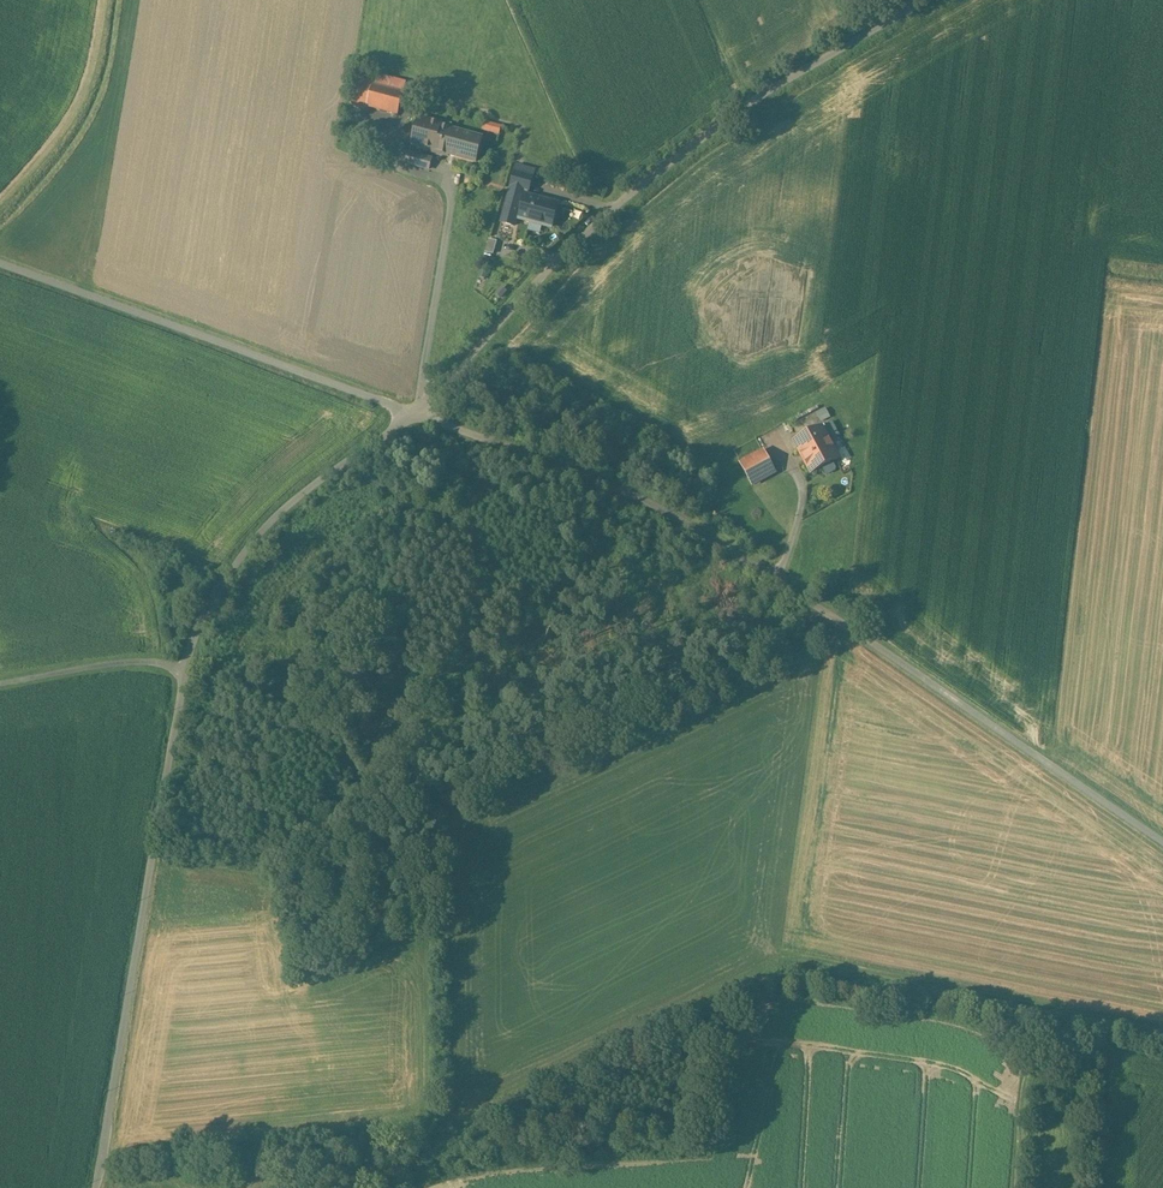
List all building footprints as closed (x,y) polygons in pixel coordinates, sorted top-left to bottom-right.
[(359,68),(352,97),(401,110),(410,75),(395,71),(392,81),(378,78),(380,73),(359,68)] [(443,123),(418,115),(405,164),(430,171),(435,153),(448,156),(448,155),(476,162),(482,138),(442,127),(443,123)] [(493,127),(484,125),(483,130),(492,133),(493,127)] [(534,172),(517,167),(512,189),(528,194),(533,177),(532,177),(533,173),(534,173),(534,172)] [(556,206),(526,197),(520,220),(550,228),(556,206)] [(491,238),(487,252),(496,254),(500,241),(491,238)] [(827,415),(797,432),(816,466),(846,450),(827,415)] [(783,471),(767,443),(744,455),(760,484),(783,471)]
